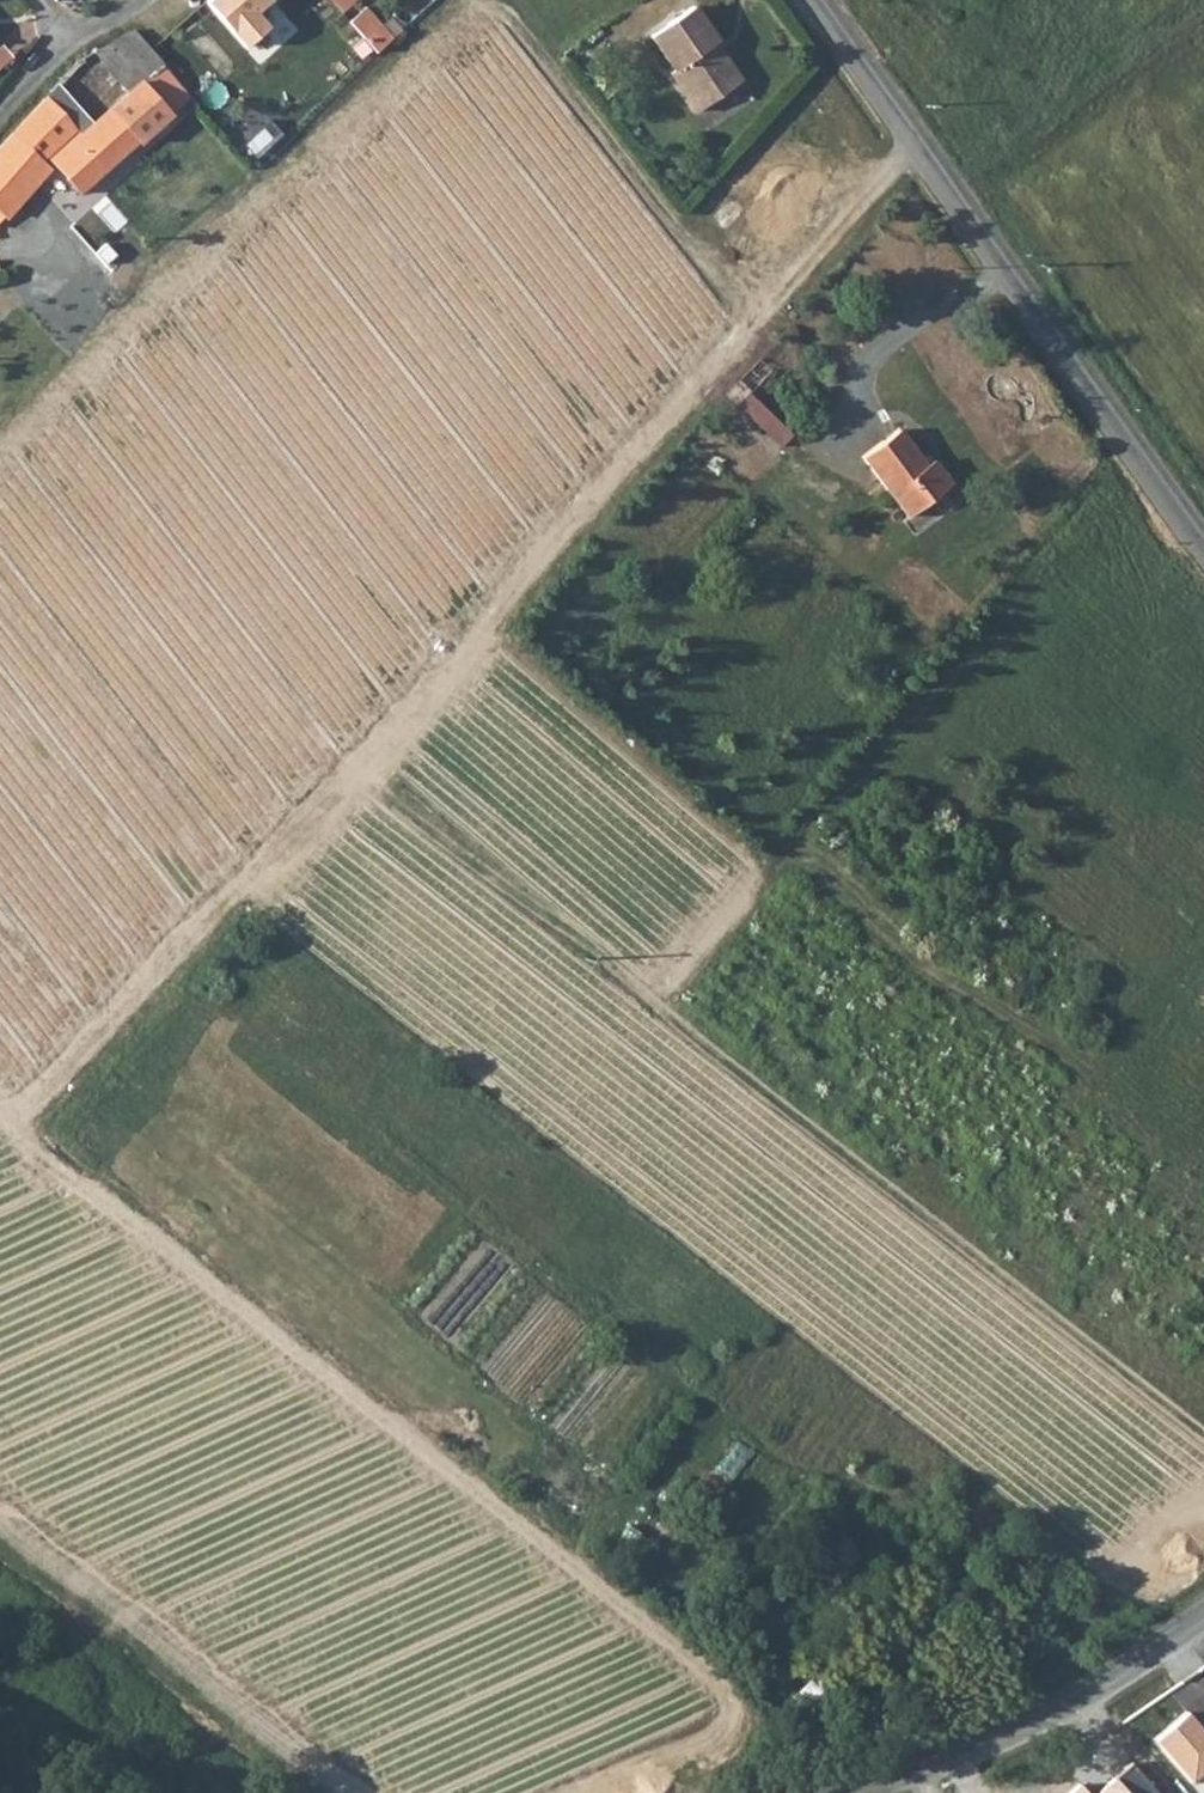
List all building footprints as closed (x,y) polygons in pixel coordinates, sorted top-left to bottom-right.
[(273,0),(212,0),(211,1),(249,47),(274,26),(261,10),(273,0)] [(355,23),(363,33),(379,17),(372,9),(355,23)] [(717,49),(721,45),(724,44),(700,10),(659,38),(682,71),(678,74),(705,113),(747,84),(730,57),(725,61),(717,49)] [(379,17),(363,33),(383,54),(399,40),(379,17)] [(69,75),(0,153),(0,207),(8,215),(11,218),(43,184),(53,193),(93,153),(111,171),(192,97),(153,47),(156,44),(144,28),(99,52),(131,92),(84,136),(61,111),(82,89),(69,75)] [(725,61),(730,57),(721,45),(717,49),(725,61)] [(8,215),(0,207),(0,224),(8,215)] [(904,430),(866,456),(909,518),(953,487),(940,468),(934,472),(929,466),(904,430)] [(936,461),(929,466),(934,472),(940,468),(936,461)] [(1197,1782),(1203,1777),(1203,1713),(1198,1706),(1160,1739),(1197,1782)]
